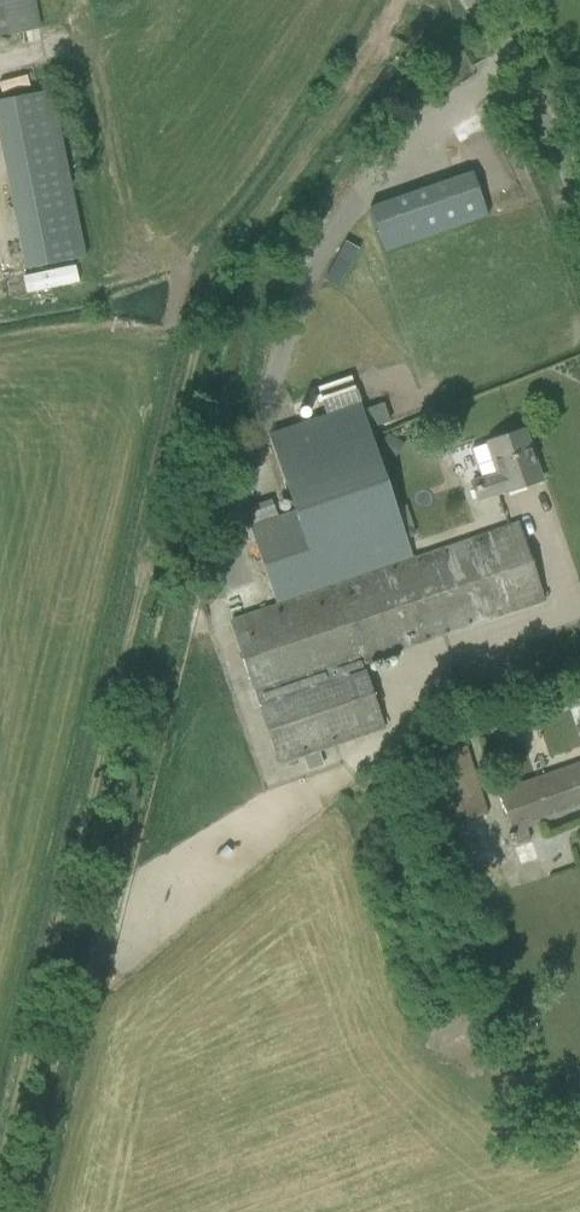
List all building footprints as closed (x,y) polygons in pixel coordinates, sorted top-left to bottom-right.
[(39,30),(33,0),(0,0),(0,38),(39,30)] [(25,270),(86,257),(52,90),(0,100),(0,147),(25,270)] [(384,252),(487,216),(471,172),(369,207),(384,252)] [(344,241),(322,280),(337,288),(358,249),(344,241)] [(412,559),(350,376),(317,387),(326,414),(267,435),(293,511),(249,526),(276,605),(412,559)] [(471,482),(477,501),(504,492),(504,493),(541,481),(523,430),(470,448),(482,479),(471,482)] [(393,459),(403,444),(388,435),(379,450),(393,459)] [(361,663),(535,604),(543,601),(517,523),(412,559),(276,605),(230,621),(279,764),(301,757),(317,751),(383,728),(361,663)] [(466,662),(453,666),(458,681),(471,677),(466,662)] [(486,814),(464,743),(422,756),(444,827),(486,814)] [(317,751),(301,757),(306,770),(322,765),(317,751)] [(498,792),(516,844),(530,839),(526,826),(579,807),(579,763),(498,792)] [(514,849),(520,866),(542,859),(537,840),(514,849)]
